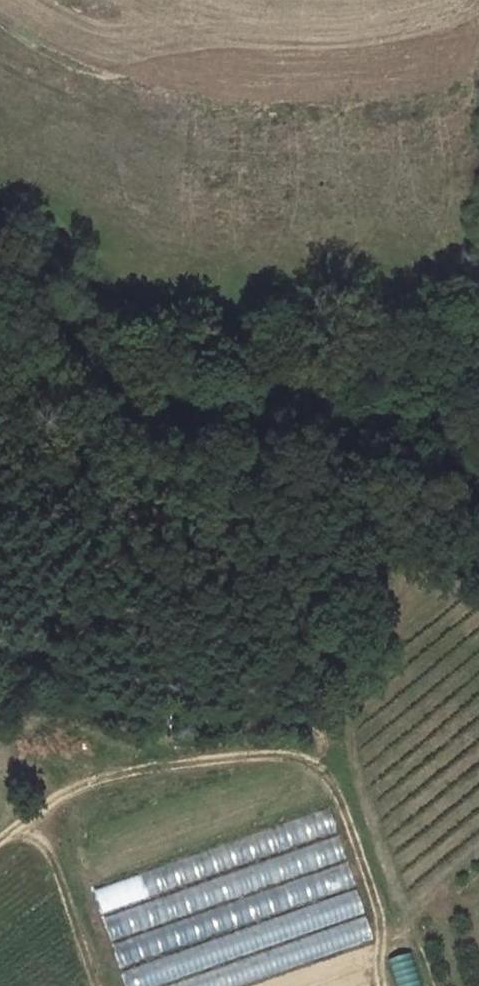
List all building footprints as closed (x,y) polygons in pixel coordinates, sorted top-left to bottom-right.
[(95,879),(125,985),(231,985),(372,947),(335,813),(95,879)] [(393,957),(398,985),(418,985),(412,954),(393,957)]
